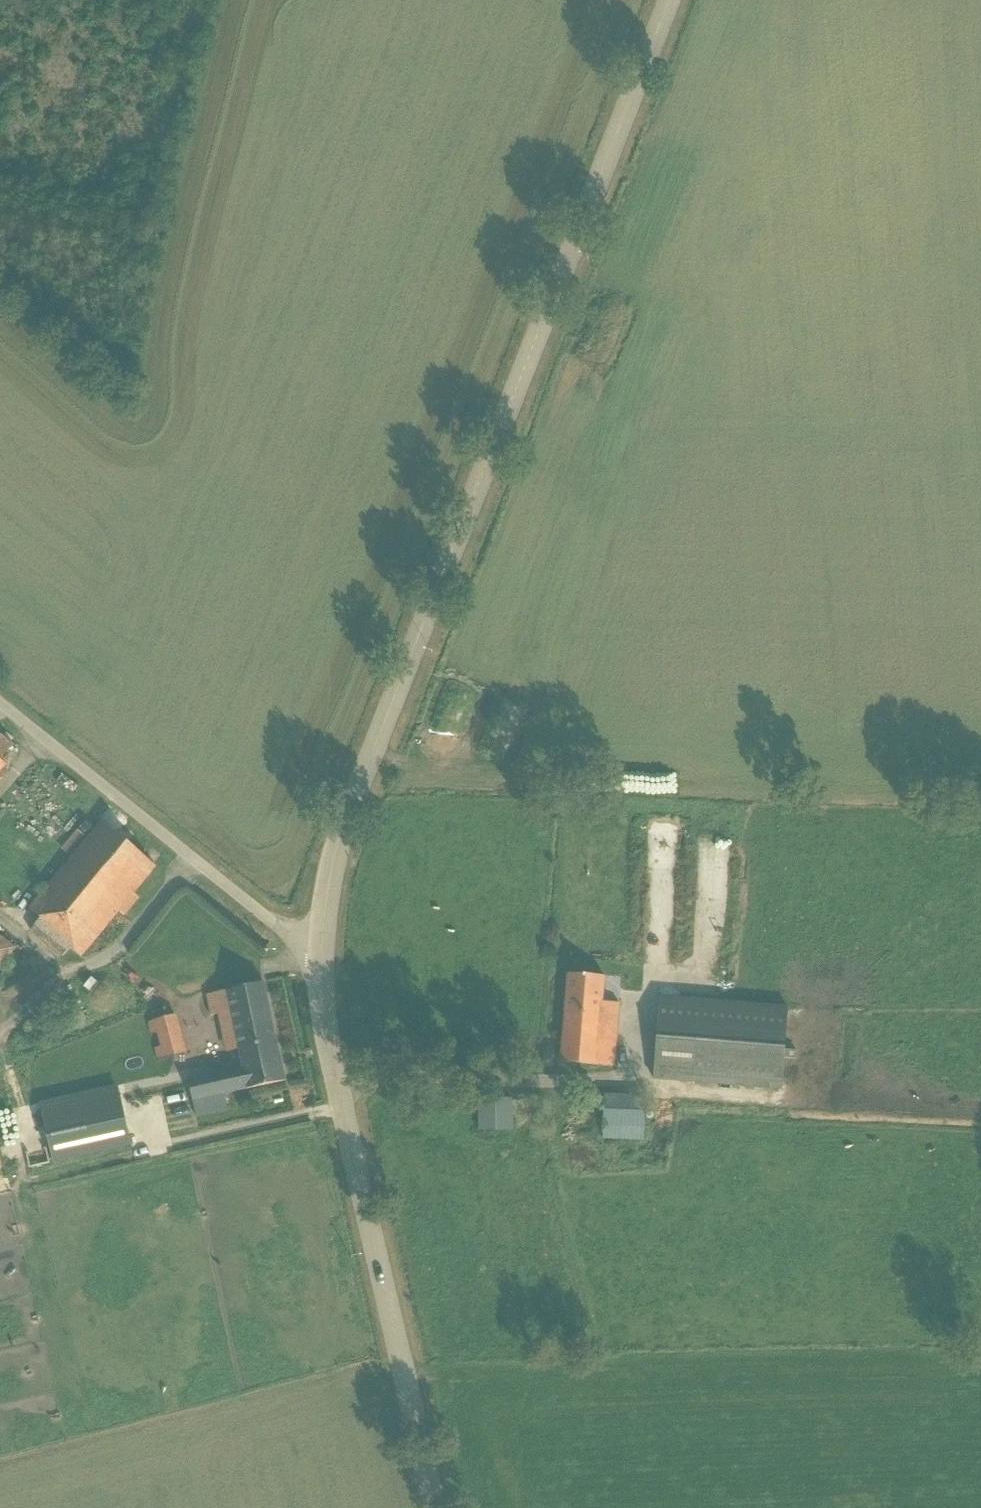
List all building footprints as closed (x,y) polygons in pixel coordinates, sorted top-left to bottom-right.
[(155,867),(101,823),(30,910),(40,919),(30,931),(62,958),(69,950),(81,959),(119,913),(124,917),(139,899),(134,894),(155,867)] [(17,949),(0,935),(0,968),(17,949)] [(560,1063),(615,1068),(619,1004),(603,1003),(605,977),(567,975),(560,1063)] [(85,998),(93,988),(80,978),(72,988),(85,998)] [(284,1082),(263,984),(207,996),(211,1016),(218,1015),(226,1053),(239,1050),(243,1067),(188,1079),(196,1118),(227,1111),(223,1095),(284,1082)] [(659,996),(653,1080),(781,1091),(784,1060),(796,1060),(797,1052),(784,1051),(788,1008),(659,996)] [(176,1015),(147,1024),(150,1036),(157,1034),(160,1047),(154,1049),(157,1062),(187,1054),(176,1015)] [(117,1085),(39,1103),(53,1164),(131,1147),(117,1085)] [(644,1139),(644,1097),(604,1097),(604,1139),(644,1139)] [(512,1098),(478,1099),(478,1132),(513,1131),(512,1098)]
